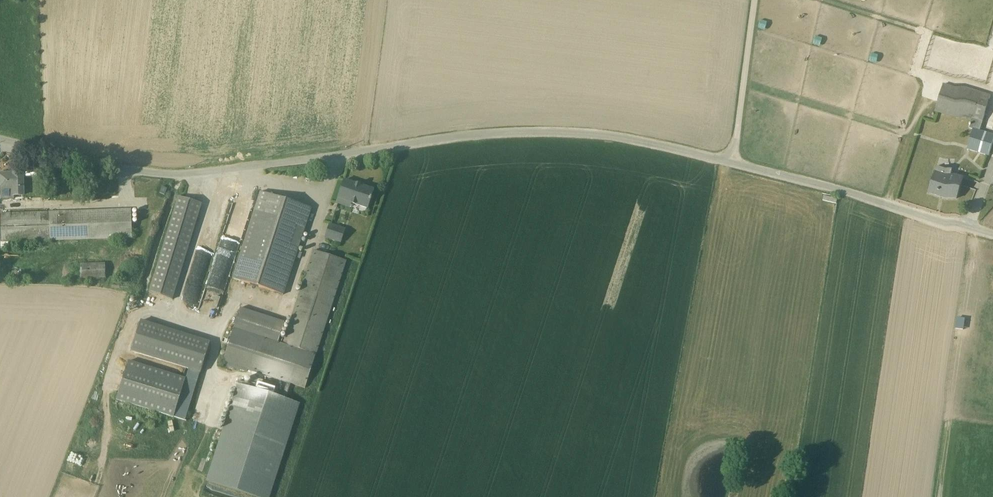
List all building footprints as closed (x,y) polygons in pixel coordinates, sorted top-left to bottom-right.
[(992,148),(992,137),(981,134),(992,99),(943,84),(934,113),(972,124),(970,132),(973,133),(967,153),(990,159),(992,148)] [(937,166),(928,193),(957,203),(965,182),(952,177),(953,172),(937,166)] [(23,196),(22,169),(17,169),(13,170),(13,173),(0,174),(0,190),(0,196),(10,196),(10,197),(23,196)] [(344,178),(335,203),(350,207),(351,203),(368,208),(374,187),(344,178)] [(281,296),(309,211),(259,194),(230,279),(281,296)] [(172,300),(201,204),(187,200),(178,197),(149,293),(172,300)] [(131,239),(131,209),(0,214),(0,243),(131,239)] [(324,224),(323,239),(340,241),(342,226),(324,224)] [(346,263),(313,252),(289,324),(239,308),(223,361),(305,388),(346,263)] [(80,279),(105,278),(104,263),(79,264),(80,279)] [(219,301),(203,297),(201,304),(192,302),(191,310),(216,315),(219,301)] [(115,400),(184,421),(198,374),(200,373),(210,342),(140,320),(130,351),(187,369),(185,379),(127,361),(115,400)] [(299,404),(299,403),(285,399),(287,393),(282,393),(282,395),(276,393),(277,388),(256,381),(255,386),(239,382),(205,481),(206,482),(252,496),(269,496),(299,404)]
